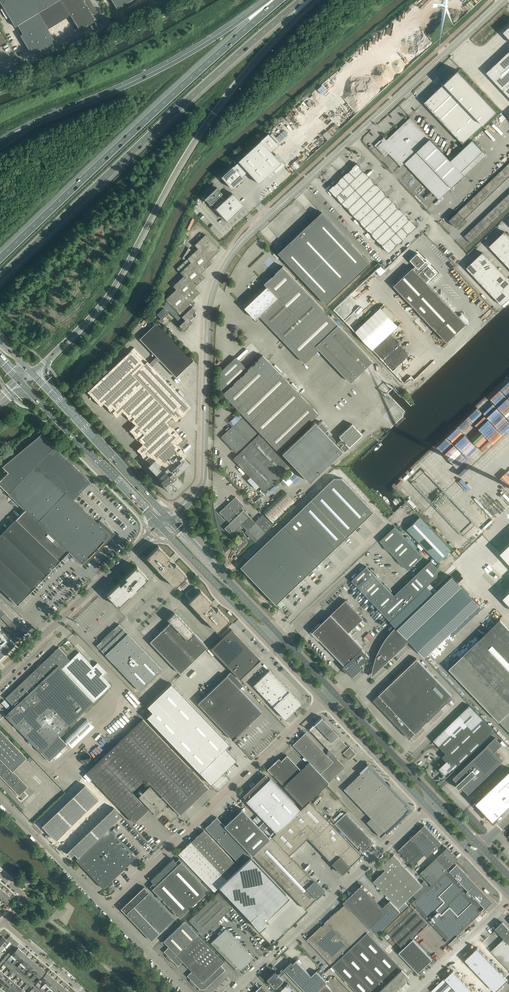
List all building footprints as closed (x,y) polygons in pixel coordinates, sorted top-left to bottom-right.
[(15,26),(18,24),(23,33),(20,35),(31,52),(33,50),(35,54),(56,41),(48,28),(70,15),(80,30),(97,20),(94,15),(98,12),(91,0),(0,0),(0,1),(15,26)] [(129,0),(115,0),(122,12),(133,6),(129,0)] [(486,72),(508,97),(508,51),(486,72)] [(463,143),(497,111),(458,70),(458,71),(445,83),(434,93),(425,102),(424,102),(463,143)] [(451,160),(410,117),(387,140),(383,136),(383,137),(384,137),(381,140),(382,141),(377,146),(386,155),(389,153),(401,166),(417,151),(451,187),(464,175),(461,171),(483,151),(472,140),(451,160)] [(232,188),(244,177),(243,176),(248,171),(259,183),(281,163),(271,152),(278,145),(268,133),(238,161),(239,162),(234,166),(233,165),(221,176),(232,188)] [(399,243),(405,237),(407,236),(406,235),(410,232),(417,226),(410,219),(409,219),(408,218),(408,217),(400,209),(396,205),(397,205),(389,196),(388,197),(385,193),(377,184),(377,185),(373,181),(374,181),(365,172),(360,167),(357,163),(352,167),(353,168),(347,173),(347,172),(339,180),(334,185),(329,189),(336,197),(337,196),(338,198),(346,207),(346,206),(350,210),(349,210),(357,219),(358,219),(361,222),(361,223),(369,231),(373,234),(372,235),(381,243),(383,245),(382,245),(389,252),(395,247),(395,246),(398,243),(399,243)] [(449,220),(456,227),(508,177),(508,163),(449,220)] [(204,192),(203,194),(204,195),(206,197),(204,198),(210,204),(211,203),(216,208),(227,220),(234,214),(242,207),(243,205),(232,193),(227,198),(214,184),(204,192)] [(464,236),(471,243),(508,207),(508,193),(464,236)] [(322,212),(286,246),(279,253),(327,304),(370,263),(322,212)] [(508,267),(508,236),(504,231),(489,246),(508,267)] [(163,304),(161,306),(163,308),(164,307),(168,312),(169,311),(181,323),(179,325),(182,328),(184,330),(188,326),(192,321),(190,319),(188,317),(186,315),(189,313),(191,314),(196,309),(193,306),(192,306),(189,302),(190,301),(200,292),(194,287),(205,277),(201,272),(212,262),(209,260),(220,250),(219,249),(205,234),(194,245),(198,248),(187,258),(191,262),(180,272),(183,276),(173,286),(176,289),(165,299),(167,301),(163,304)] [(482,252),(466,267),(502,305),(508,298),(508,280),(482,252)] [(417,253),(410,260),(416,266),(414,268),(427,282),(436,273),(428,264),(429,264),(426,260),(426,261),(425,261),(417,253)] [(260,315),(286,343),(305,363),(320,349),(351,382),(373,361),(283,266),(265,284),(267,286),(263,290),(261,288),(259,291),(261,293),(245,307),(256,319),(260,315)] [(447,342),(466,323),(427,282),(414,268),(413,267),(394,285),(447,342)] [(373,350),(399,326),(381,306),(355,331),(373,350)] [(163,308),(157,314),(161,318),(158,320),(161,323),(164,320),(162,318),(163,318),(168,312),(164,307),(163,308)] [(156,357),(149,363),(152,366),(158,361),(159,362),(160,361),(176,377),(194,360),(191,357),(157,322),(139,339),(156,357)] [(439,350),(445,343),(439,338),(433,345),(439,350)] [(134,347),(87,391),(101,405),(102,405),(104,403),(108,408),(117,417),(123,411),(135,424),(135,425),(130,430),(140,441),(143,444),(139,447),(137,449),(150,463),(148,465),(157,475),(158,476),(158,477),(161,480),(162,481),(161,482),(171,492),(182,482),(176,476),(189,463),(184,458),(184,457),(187,455),(177,445),(183,439),(179,436),(166,422),(172,417),(176,421),(191,407),(152,366),(149,363),(134,347)] [(235,357),(221,371),(220,391),(278,451),(318,414),(263,355),(247,370),(235,357)] [(243,416),(229,429),(221,437),(237,454),(233,458),(264,491),(291,466),(243,416)] [(314,422),(281,453),(309,482),(342,451),(343,450),(344,451),(349,447),(362,434),(352,424),(338,436),(340,439),(335,444),(333,441),(335,438),(328,431),(326,434),(324,431),(327,428),(321,422),(320,421),(317,424),(314,422)] [(0,535),(0,587),(18,604),(69,551),(78,560),(79,561),(82,564),(110,534),(108,532),(109,531),(109,530),(104,525),(99,521),(98,522),(74,499),(76,497),(80,493),(91,481),(54,446),(41,434),(6,463),(4,461),(1,464),(2,466),(8,472),(0,480),(0,485),(25,509),(24,510),(0,535)] [(282,479),(288,486),(293,481),(287,475),(282,479)] [(284,525),(247,561),(241,566),(240,567),(276,604),(276,603),(334,548),(372,512),(373,511),(341,478),(333,478),(333,479),(299,511),(310,522),(295,536),(284,525)] [(285,491),(263,512),(273,522),(295,502),(285,491)] [(235,497),(220,512),(228,520),(230,522),(225,528),(231,534),(241,524),(247,529),(245,531),(254,541),(255,542),(273,525),(262,514),(255,521),(243,510),(240,512),(238,510),(244,505),(235,497)] [(420,517),(407,530),(434,558),(438,562),(449,551),(451,549),(420,517)] [(395,526),(380,541),(383,544),(383,545),(382,545),(384,547),(386,549),(402,534),(395,526)] [(237,551),(249,539),(244,534),(232,546),(237,551)] [(390,552),(394,555),(408,541),(402,534),(386,549),(388,551),(390,553),(390,552)] [(398,562),(399,564),(415,548),(408,541),(394,555),(397,559),(396,559),(398,562)] [(500,552),(508,562),(508,544),(500,552)] [(190,581),(186,577),(187,575),(175,564),(169,558),(169,557),(158,545),(146,557),(175,587),(176,586),(180,590),(182,589),(183,589),(189,584),(188,583),(190,581)] [(401,565),(404,567),(403,567),(404,566),(408,570),(422,556),(415,548),(399,564),(401,565)] [(437,575),(437,573),(437,568),(430,561),(419,571),(430,582),(437,575)] [(122,580),(133,592),(148,578),(137,566),(125,577),(122,580)] [(366,566),(352,580),(359,588),(375,572),(373,570),(371,569),(370,569),(371,569),(366,566)] [(423,589),(430,582),(419,571),(412,578),(423,589)] [(359,588),(366,595),(380,581),(377,577),(378,577),(376,574),(375,572),(359,588)] [(390,621),(395,626),(409,641),(425,657),(479,605),(451,576),(434,593),(427,586),(390,621)] [(405,592),(412,600),(423,589),(412,578),(408,581),(408,580),(405,582),(403,584),(408,589),(405,592)] [(133,592),(122,580),(119,583),(107,594),(118,606),(133,592)] [(380,581),(366,595),(372,602),(388,587),(387,585),(384,583),(384,584),(380,581)] [(390,620),(412,600),(405,592),(408,589),(403,584),(402,586),(400,588),(401,588),(394,595),(379,609),(390,620)] [(199,591),(195,586),(193,588),(192,587),(186,593),(187,594),(185,595),(189,600),(188,601),(217,631),(229,620),(218,608),(217,608),(211,602),(212,602),(200,590),(199,591)] [(372,602),(379,609),(394,595),(391,592),(391,591),(392,591),(390,589),(388,587),(372,602)] [(319,623),(313,629),(311,632),(313,634),(319,640),(320,639),(344,664),(362,647),(349,632),(363,618),(346,600),(331,614),(320,624),(319,623)] [(1,617),(21,638),(24,634),(0,609),(0,617),(1,617)] [(180,673),(208,647),(174,612),(167,619),(170,622),(150,642),(180,673)] [(483,704),(487,699),(504,716),(499,721),(508,731),(508,630),(500,620),(476,642),(449,668),(483,704)] [(119,624),(114,629),(113,628),(113,629),(114,630),(110,634),(109,633),(107,636),(106,636),(107,637),(103,641),(102,639),(101,639),(102,640),(97,645),(140,691),(162,669),(141,647),(119,624)] [(400,651),(405,646),(407,644),(406,644),(409,641),(395,626),(391,631),(387,636),(400,651)] [(15,643),(0,627),(0,658),(15,643)] [(211,648),(240,679),(260,659),(231,629),(211,648)] [(383,642),(380,648),(390,659),(393,656),(393,657),(400,651),(387,636),(383,642)] [(97,662),(97,663),(93,667),(79,652),(70,660),(58,647),(5,698),(14,707),(5,715),(49,761),(67,744),(68,743),(72,747),(94,726),(87,719),(65,740),(67,741),(65,743),(58,735),(111,686),(102,676),(107,672),(97,662)] [(362,648),(343,667),(352,677),(364,666),(362,664),(370,657),(362,648)] [(373,667),(372,672),(371,677),(390,659),(380,648),(377,653),(376,658),(374,662),(373,667)] [(410,665),(407,668),(422,683),(431,674),(416,658),(409,664),(410,665)] [(404,670),(397,676),(412,692),(422,683),(407,668),(404,670)] [(253,685),(285,718),(301,703),(269,670),(253,685)] [(446,704),(452,698),(453,697),(431,674),(422,683),(443,706),(446,703),(446,704)] [(198,703),(232,739),(234,738),(235,739),(236,739),(234,737),(246,725),(247,726),(262,712),(227,675),(198,703)] [(391,683),(388,686),(403,701),(412,692),(397,676),(390,682),(391,683)] [(204,776),(208,781),(211,784),(224,772),(236,760),(225,748),(229,744),(171,683),(147,706),(152,711),(147,717),(204,776)] [(422,683),(412,692),(434,715),(441,709),(440,708),(443,706),(422,683)] [(385,688),(378,694),(393,710),(403,701),(388,686),(386,688),(385,688)] [(427,721),(428,722),(434,715),(412,692),(403,701),(424,723),(427,721)] [(391,719),(408,737),(409,738),(415,733),(393,710),(378,694),(379,695),(373,700),(388,716),(389,715),(392,718),(391,719)] [(403,701),(393,710),(415,733),(422,727),(422,726),(424,723),(403,701)] [(469,705),(433,740),(446,753),(442,756),(444,758),(447,761),(439,768),(445,773),(447,776),(494,731),(469,705)] [(326,747),(337,735),(338,735),(322,717),(309,729),(309,730),(309,729),(326,747)] [(189,807),(189,806),(191,804),(190,803),(193,799),(207,786),(203,782),(152,728),(143,719),(129,732),(114,746),(145,778),(161,794),(162,796),(164,798),(170,804),(180,815),(187,808),(189,807)] [(20,795),(28,788),(18,777),(17,778),(11,771),(25,757),(0,731),(0,775),(20,795)] [(305,733),(293,745),(304,757),(307,760),(320,774),(333,762),(326,755),(305,733)] [(348,747),(343,741),(337,735),(326,747),(328,749),(337,758),(339,756),(343,752),(350,746),(349,746),(348,747)] [(458,783),(456,785),(459,789),(461,786),(468,793),(486,776),(502,761),(494,752),(502,745),(495,737),(453,778),(458,783)] [(114,746),(83,776),(90,782),(93,780),(134,823),(138,819),(137,817),(147,808),(148,809),(131,791),(145,778),(114,746)] [(356,753),(350,746),(343,752),(349,759),(356,753)] [(333,762),(320,774),(328,782),(336,775),(345,767),(341,762),(337,758),(328,749),(326,755),(333,762)] [(80,757),(80,758),(80,759),(80,760),(80,761),(81,762),(82,762),(83,763),(84,763),(85,764),(86,763),(87,763),(88,763),(89,762),(90,762),(90,761),(91,760),(91,759),(91,758),(91,757),(91,756),(90,755),(90,754),(89,754),(88,753),(87,753),(86,752),(85,752),(84,752),(83,753),(82,754),(81,754),(80,755),(80,756),(80,757)] [(303,807),(309,801),(328,782),(309,762),(301,770),(287,755),(283,758),(285,759),(282,761),(279,758),(267,769),(303,807)] [(388,787),(368,766),(343,789),(364,811),(388,787)] [(508,805),(508,770),(476,801),(493,820),(508,805)] [(254,785),(288,821),(300,809),(270,778),(269,779),(265,774),(254,785)] [(85,784),(81,788),(88,796),(92,792),(85,784)] [(161,797),(162,796),(161,794),(160,795),(149,785),(138,795),(155,813),(167,803),(161,797)] [(254,785),(243,795),(247,800),(246,800),(265,820),(258,826),(263,831),(269,824),(276,832),(281,828),(288,821),(254,785)] [(388,787),(364,811),(370,818),(366,822),(380,837),(409,809),(388,787)] [(81,788),(77,792),(84,799),(88,796),(81,788)] [(77,792),(73,796),(80,803),(84,799),(77,792)] [(92,792),(88,796),(95,803),(99,799),(92,792)] [(73,796),(69,799),(76,807),(80,803),(73,796)] [(88,796),(84,799),(91,806),(91,807),(95,803),(88,796)] [(69,799),(65,803),(72,810),(76,807),(69,799)] [(84,799),(80,803),(87,810),(91,807),(91,806),(84,799)] [(307,837),(311,841),(330,823),(309,801),(303,807),(300,809),(288,821),(281,828),(298,846),(307,837)] [(65,803),(61,807),(68,814),(72,810),(65,803)] [(80,803),(76,807),(83,814),(87,810),(80,803)] [(61,807),(57,810),(57,811),(64,818),(68,814),(61,807)] [(76,807),(72,810),(79,818),(83,814),(76,807)] [(114,807),(110,811),(117,819),(121,815),(114,807)] [(224,825),(230,831),(218,842),(241,865),(243,864),(253,854),(270,838),(242,809),(237,814),(236,813),(233,816),(233,817),(224,825)] [(57,810),(53,814),(54,814),(60,821),(64,818),(57,811),(57,810)] [(72,810),(68,814),(75,821),(79,818),(72,810)] [(110,811),(106,815),(113,823),(117,819),(110,811)] [(363,853),(374,842),(346,812),(334,823),(363,853)] [(53,814),(50,818),(57,825),(60,821),(54,814),(53,814)] [(68,814),(64,818),(71,825),(75,821),(68,814)] [(106,815),(102,818),(110,826),(113,823),(106,815)] [(224,825),(217,817),(205,828),(218,842),(230,831),(224,825)] [(50,818),(46,822),(53,829),(57,825),(50,818)] [(64,818),(60,821),(67,829),(71,825),(64,818)] [(102,818),(98,822),(106,830),(110,826),(102,818)] [(60,821),(57,825),(64,832),(64,833),(67,829),(60,821)] [(46,822),(42,825),(49,833),(53,829),(46,822)] [(98,822),(94,826),(102,834),(106,830),(98,822)] [(311,841),(342,873),(361,855),(360,855),(330,823),(311,841)] [(57,825),(53,829),(60,836),(64,833),(64,832),(57,825)] [(410,839),(398,850),(403,855),(401,857),(411,866),(411,867),(413,865),(424,854),(427,857),(442,843),(424,825),(410,839)] [(94,826),(90,829),(90,830),(98,838),(102,834),(94,826)] [(76,859),(76,860),(76,859),(88,871),(87,872),(89,875),(90,874),(100,884),(103,888),(104,888),(103,887),(108,883),(109,884),(112,882),(111,881),(136,857),(108,828),(107,829),(105,831),(101,835),(97,838),(95,840),(93,842),(89,846),(86,850),(82,853),(76,859)] [(289,854),(298,846),(281,828),(276,832),(270,838),(253,854),(274,876),(292,858),(289,854)] [(53,829),(49,833),(56,840),(56,839),(56,840),(60,836),(53,829)] [(90,829),(86,833),(94,841),(98,838),(90,830),(90,829)] [(195,837),(191,842),(227,879),(230,876),(239,867),(204,830),(198,835),(200,836),(197,839),(195,837)] [(86,833),(82,837),(90,845),(94,841),(86,833)] [(82,837),(78,841),(79,841),(86,849),(90,845),(82,837)] [(78,841),(75,844),(82,852),(86,849),(79,841),(78,841)] [(214,891),(217,889),(219,887),(227,879),(191,842),(186,846),(188,847),(185,850),(184,849),(178,854),(214,891)] [(67,851),(67,852),(71,856),(74,853),(78,857),(82,852),(75,844),(67,851)] [(457,859),(446,848),(420,872),(431,884),(457,859)] [(374,881),(403,911),(409,906),(405,902),(413,894),(416,898),(429,886),(425,882),(423,885),(400,862),(401,861),(394,854),(388,860),(387,860),(385,862),(386,862),(382,866),(385,870),(374,881)] [(251,857),(219,887),(250,919),(254,923),(254,924),(254,923),(259,929),(262,925),(263,926),(267,922),(265,920),(289,897),(251,857)] [(305,909),(323,891),(292,858),(274,876),(305,909)] [(155,885),(152,888),(180,917),(209,890),(181,861),(178,864),(173,859),(150,880),(155,885)] [(457,863),(450,870),(448,868),(429,886),(416,898),(412,902),(450,942),(493,901),(457,863)] [(369,927),(376,935),(400,911),(390,900),(383,907),(361,885),(343,902),(345,904),(368,928),(369,927)] [(144,886),(121,908),(124,912),(126,914),(150,939),(151,940),(174,918),(173,917),(145,887),(144,886)] [(218,892),(189,919),(203,934),(232,906),(218,892)] [(7,893),(1,900),(6,904),(11,897),(7,893)] [(336,969),(345,961),(353,953),(362,945),(371,936),(368,932),(369,930),(368,928),(345,904),(336,913),(335,912),(325,922),(325,923),(322,926),(321,926),(307,939),(332,966),(336,969)] [(428,923),(410,904),(409,906),(403,911),(384,929),(402,947),(428,923)] [(224,962),(223,962),(185,921),(163,941),(169,947),(165,950),(165,951),(165,953),(168,956),(167,956),(173,962),(174,962),(177,964),(177,965),(179,965),(179,964),(180,965),(183,961),(192,971),(187,976),(191,980),(191,981),(196,986),(197,986),(200,989),(201,990),(203,990),(205,989),(208,986),(209,987),(214,981),(215,979),(215,980),(221,975),(221,974),(224,971),(223,971),(224,970),(224,969),(223,968),(220,965),(224,962)] [(503,921),(495,928),(496,929),(491,934),(493,935),(498,931),(504,938),(491,950),(503,963),(508,969),(508,928),(503,921)] [(225,928),(218,935),(211,943),(238,972),(253,958),(225,928)] [(0,938),(0,942),(5,946),(6,947),(7,948),(11,943),(9,941),(7,939),(2,935),(0,938)] [(410,976),(371,936),(362,945),(401,985),(407,979),(410,976)] [(432,959),(413,938),(399,952),(418,972),(432,959)] [(401,985),(362,945),(353,953),(391,991),(393,991),(398,987),(401,985)] [(18,947),(10,956),(15,960),(17,958),(22,951),(18,947)] [(477,947),(471,952),(476,957),(482,951),(477,947)] [(27,955),(22,951),(17,958),(21,962),(27,955)] [(482,951),(476,957),(480,962),(486,956),(482,951)] [(471,952),(465,959),(469,963),(476,957),(471,952)] [(353,953),(345,961),(374,991),(391,991),(353,953)] [(32,959),(27,955),(21,962),(26,966),(32,959)] [(486,956),(480,962),(485,966),(490,961),(486,956)] [(476,957),(469,963),(473,968),(480,962),(476,957)] [(32,959),(26,966),(30,970),(36,963),(32,959)] [(280,972),(282,974),(286,970),(307,991),(316,991),(327,982),(322,976),(317,971),(317,970),(311,975),(297,960),(293,963),(292,961),(291,962),(285,967),(281,972),(280,972)] [(345,961),(336,969),(357,991),(374,991),(345,961)] [(490,961),(485,966),(489,971),(495,965),(490,961)] [(480,962),(473,968),(478,973),(485,966),(480,962)] [(30,970),(35,974),(41,967),(36,963),(30,970)] [(495,965),(489,971),(493,975),(499,970),(495,965)] [(485,966),(478,973),(482,977),(489,971),(485,966)] [(41,967),(35,974),(39,978),(45,971),(41,967)] [(268,978),(270,981),(269,982),(271,984),(279,991),(295,991),(296,991),(288,983),(284,987),(280,983),(284,979),(281,975),(282,974),(280,972),(279,973),(278,972),(276,970),(274,972),(268,978)] [(453,970),(445,978),(449,982),(457,975),(453,970)] [(499,970),(493,975),(498,980),(504,975),(499,970)] [(489,971),(482,977),(487,982),(493,975),(489,971)] [(41,979),(45,983),(51,976),(47,972),(41,979)] [(4,973),(0,977),(0,982),(2,984),(8,977),(4,973)] [(457,975),(449,982),(454,987),(462,979),(457,975)] [(493,975),(487,982),(491,987),(498,980),(493,975)] [(504,975),(498,980),(502,985),(508,979),(504,975)] [(51,976),(45,983),(50,987),(56,980),(51,976)] [(2,984),(7,988),(13,981),(8,977),(2,984)] [(432,990),(433,991),(457,991),(444,978),(432,990)] [(462,979),(454,987),(458,991),(466,984),(462,979)] [(56,980),(50,987),(54,991),(60,984),(56,980)] [(498,980),(491,987),(495,991),(502,985),(498,980)] [(17,985),(13,981),(7,988),(12,991),(17,985)] [(60,984),(54,991),(56,991),(61,991),(65,988),(60,984)] [(458,991),(467,991),(471,988),(466,984),(458,991)]
